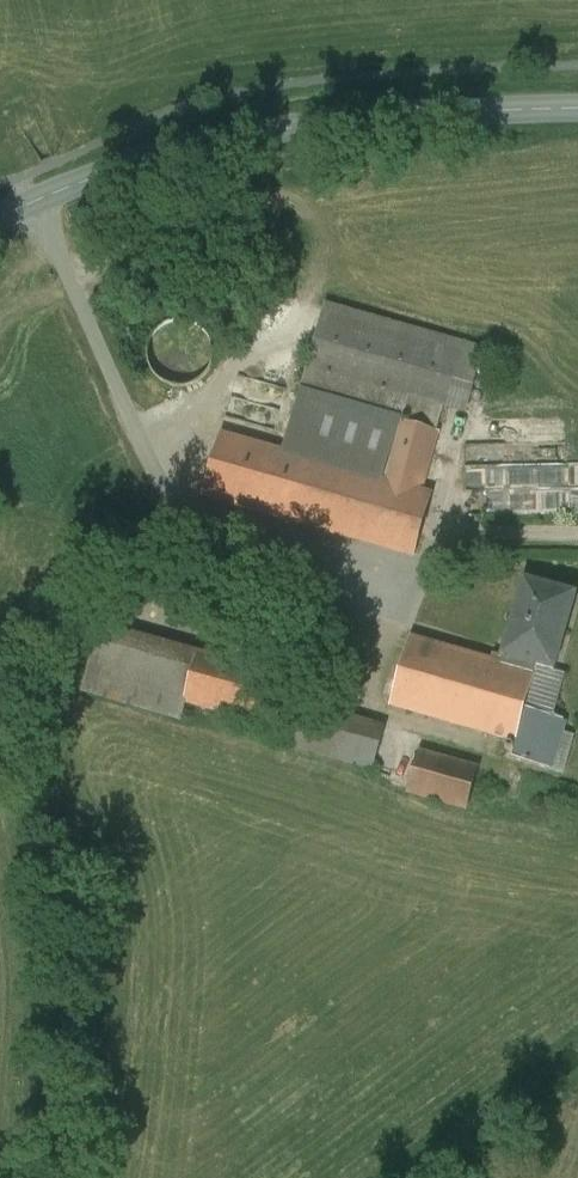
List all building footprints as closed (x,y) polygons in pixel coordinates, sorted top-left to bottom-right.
[(482,351),(325,307),(301,394),(401,422),(408,395),(444,405),(445,405),(446,402),(466,408),(482,351)] [(214,358),(214,353),(213,345),(210,337),(204,330),(198,325),(191,322),(185,321),(176,321),(170,322),(165,324),(160,328),(155,332),(152,338),(148,345),(147,351),(147,358),(149,365),(152,371),(157,378),(164,384),(174,387),(182,388),(192,386),(201,381),(207,375),(211,370),(213,365),(214,358)] [(383,483),(401,422),(301,394),(283,455),(383,483)] [(497,421),(498,446),(558,443),(557,418),(497,421)] [(283,455),(220,436),(203,495),(415,556),(432,497),(420,494),(437,433),(436,432),(401,422),(383,483),(283,455)] [(465,556),(459,555),(453,559),(452,565),(456,571),(462,572),(468,568),(469,562),(465,556)] [(576,595),(524,580),(502,658),(537,668),(554,672),(576,595)] [(202,655),(102,625),(83,690),(181,719),(186,704),(202,655)] [(501,665),(410,639),(390,707),(494,737),(491,746),(499,749),(497,755),(550,770),(564,721),(525,709),(537,668),(503,658),(501,665)] [(271,675),(202,655),(186,704),(288,733),(298,702),(299,701),(304,684),(301,683),(300,683),(289,680),(293,667),(274,662),(271,675)] [(385,726),(299,701),(288,733),(284,746),(372,771),(385,726)] [(480,808),(491,769),(431,751),(419,790),(480,808)]
